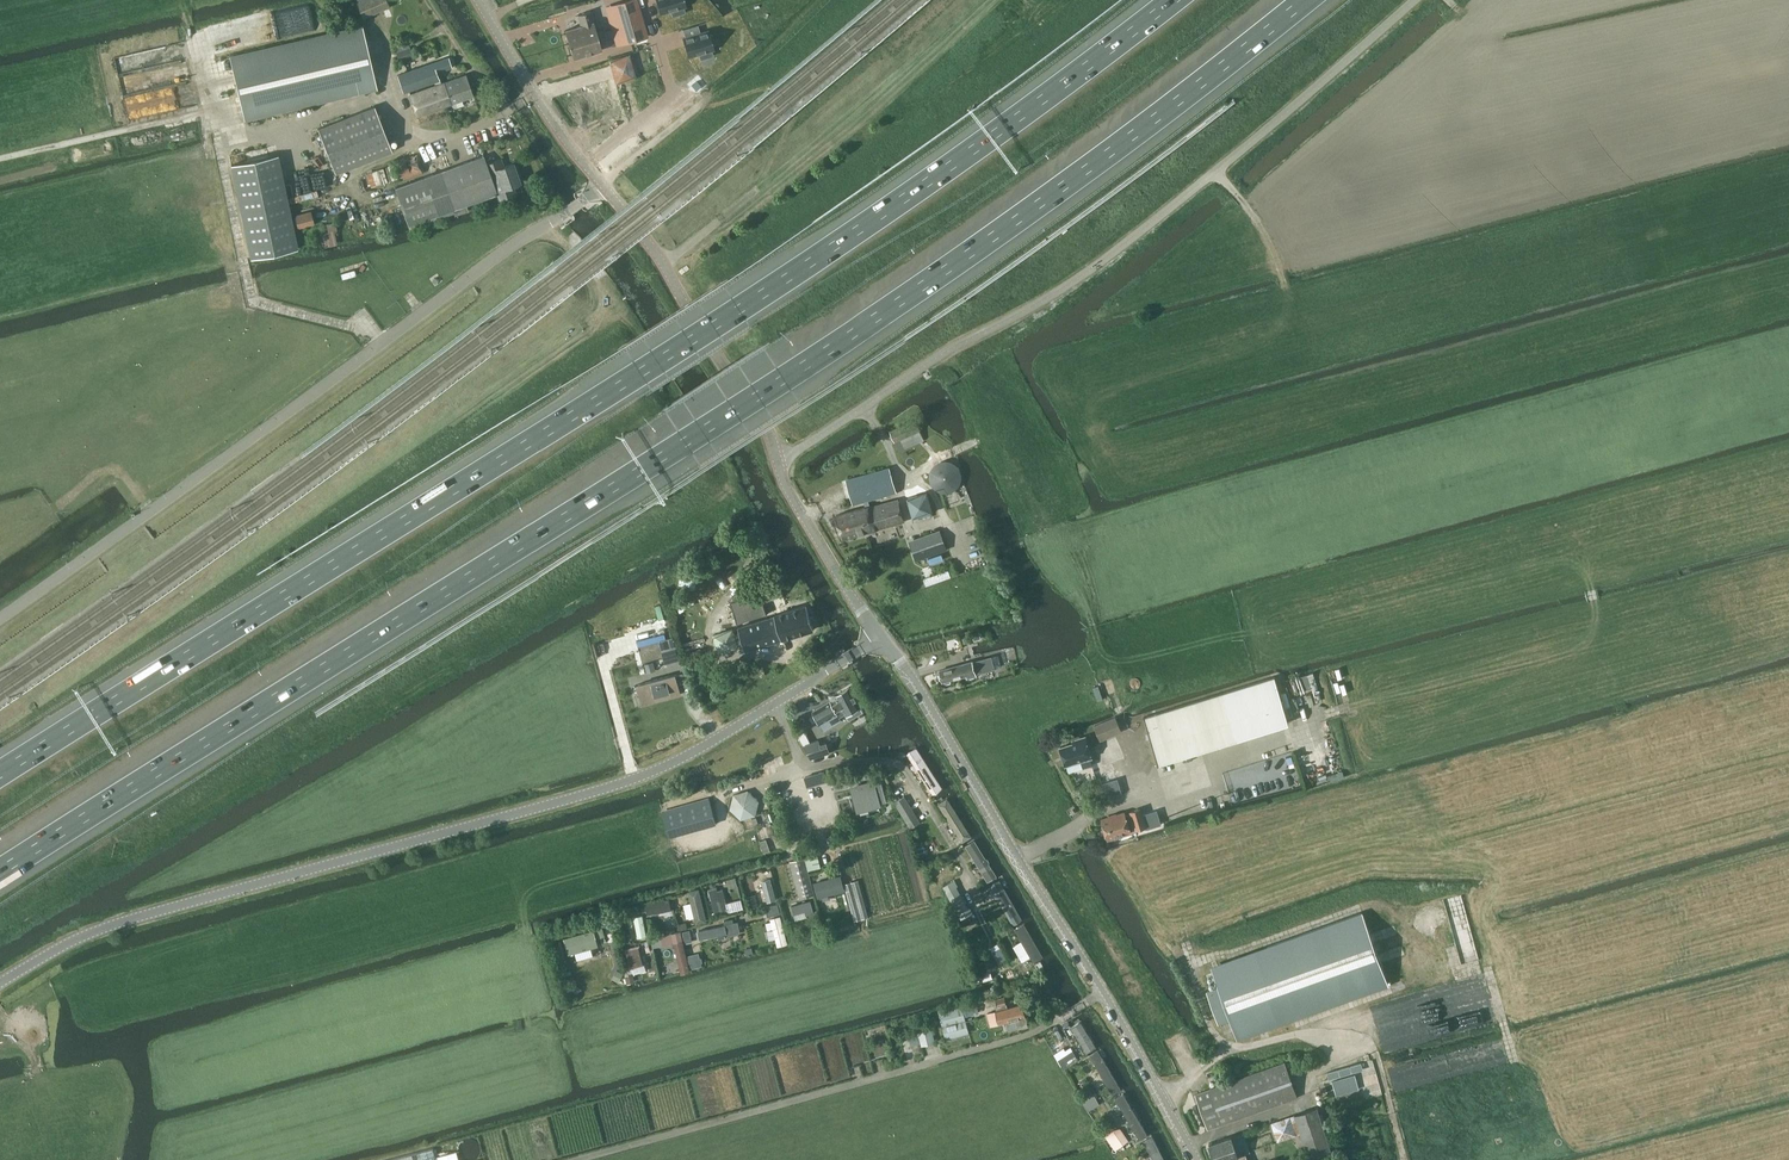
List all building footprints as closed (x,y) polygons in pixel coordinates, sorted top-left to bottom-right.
[(364,18),(390,7),(388,0),(356,0),(364,18)] [(613,4),(625,43),(647,37),(637,0),(628,0),(613,4)] [(673,16),(686,12),(684,6),(686,6),(685,2),(687,1),(687,0),(657,0),(660,13),(671,10),(673,16)] [(582,26),(565,31),(569,45),(598,37),(597,34),(591,11),(578,15),(582,26)] [(699,53),(701,59),(714,56),(712,49),(714,49),(713,45),(715,44),(712,34),(710,34),(709,31),(701,33),(698,25),(683,29),(685,37),(683,38),(689,56),(699,53)] [(377,87),(362,27),(231,59),(245,119),(377,87)] [(613,29),(597,34),(598,37),(599,39),(614,34),(613,29)] [(598,37),(569,45),(573,59),(602,51),(599,39),(598,37)] [(408,43),(395,47),(397,52),(396,53),(400,62),(414,57),(411,48),(410,48),(408,43)] [(615,84),(637,78),(630,54),(608,60),(615,84)] [(436,85),(410,94),(417,115),(474,96),(466,74),(441,83),(437,72),(452,67),(449,57),(398,75),(404,92),(435,81),(436,85)] [(609,88),(589,94),(597,119),(600,118),(602,125),(616,120),(614,114),(617,113),(615,108),(623,105),(617,88),(610,90),(609,88)] [(318,128),(336,173),(392,151),(375,106),(318,128)] [(395,161),(401,180),(423,173),(418,154),(395,161)] [(279,155),(231,165),(251,258),(298,248),(279,155)] [(423,177),(395,187),(410,224),(411,227),(426,221),(442,216),(454,212),(455,215),(468,210),(466,204),(496,193),(498,199),(516,193),(513,185),(521,182),(514,162),(504,166),(502,159),(487,164),(484,156),(423,177)] [(315,224),(311,210),(295,215),(298,228),(315,224)] [(397,227),(392,213),(384,216),(389,230),(397,227)] [(334,230),(320,233),(323,247),(337,244),(334,230)] [(890,431),(891,432),(899,451),(924,440),(915,420),(890,431)] [(960,479),(960,476),(959,471),(957,467),(953,464),(948,462),(943,462),(938,464),(934,467),(932,471),(931,476),(932,482),(935,487),(939,490),(945,491),(950,490),(955,488),(959,483),(960,481),(960,479)] [(889,468),(847,480),(854,504),(864,501),(869,499),(896,492),(889,468)] [(929,492),(907,498),(912,518),(934,513),(929,492)] [(864,501),(866,507),(837,515),(843,538),(904,521),(898,499),(872,507),(871,507),(869,499),(864,501)] [(940,530),(910,540),(916,561),(947,550),(940,530)] [(950,572),(926,580),(928,587),(953,579),(950,572)] [(760,593),(763,601),(783,595),(780,585),(759,591),(760,593)] [(737,622),(766,613),(763,601),(760,593),(730,602),(737,622)] [(806,604),(784,610),(784,612),(738,626),(740,632),(743,642),(745,649),(782,638),(782,639),(814,629),(806,604)] [(732,628),(714,633),(720,651),(738,646),(737,644),(743,642),(740,632),(734,633),(732,628)] [(980,631),(972,634),(974,639),(981,637),(980,631)] [(673,637),(660,641),(666,662),(679,659),(673,637)] [(964,663),(940,670),(943,681),(945,681),(945,683),(951,681),(950,679),(966,675),(967,678),(977,676),(976,673),(1001,666),(998,655),(973,662),(973,661),(964,663)] [(638,685),(642,698),(655,699),(667,696),(671,695),(671,693),(680,690),(675,674),(638,684),(638,685)] [(1143,717),(1158,762),(1288,721),(1274,675),(1143,717)] [(1130,680),(1129,683),(1130,687),(1133,689),(1137,689),(1140,687),(1141,683),(1140,680),(1137,678),(1133,678),(1130,680)] [(861,707),(862,706),(850,687),(835,695),(836,697),(813,710),(819,723),(837,713),(839,717),(845,714),(846,715),(849,720),(863,712),(861,707)] [(1095,725),(1096,728),(1101,738),(1121,729),(1116,719),(1115,716),(1095,725)] [(1086,739),(1060,746),(1066,764),(1081,760),(1083,768),(1093,765),(1091,757),(1086,739)] [(804,744),(811,757),(830,751),(828,744),(822,746),(820,740),(804,744)] [(917,748),(907,754),(931,792),(941,786),(917,748)] [(817,773),(806,776),(808,786),(820,782),(817,773)] [(859,808),(878,803),(887,801),(881,780),(853,788),(859,808)] [(759,800),(748,790),(734,794),(731,808),(741,819),(755,815),(759,800)] [(895,801),(911,827),(920,822),(904,795),(895,801)] [(947,797),(937,803),(961,841),(971,835),(947,797)] [(1130,831),(1130,829),(1136,827),(1137,829),(1146,826),(1140,808),(1131,811),(1132,813),(1125,814),(1125,813),(1102,820),(1108,838),(1130,831)] [(973,838),(963,844),(988,882),(998,876),(973,838)] [(760,841),(760,842),(764,853),(770,850),(766,839),(760,841)] [(839,864),(840,864),(836,852),(827,855),(830,865),(831,865),(834,873),(841,871),(839,864)] [(821,868),(817,853),(805,857),(809,871),(821,868)] [(789,861),(800,899),(815,894),(805,857),(789,861)] [(736,875),(726,878),(729,887),(738,885),(736,875)] [(776,900),(770,875),(762,878),(768,902),(776,900)] [(845,891),(841,875),(814,882),(818,898),(845,891)] [(1000,879),(990,885),(1012,924),(1022,918),(1000,879)] [(869,917),(858,880),(844,884),(854,921),(869,917)] [(947,891),(953,902),(962,897),(956,886),(947,891)] [(718,891),(717,887),(709,889),(715,912),(723,910),(720,900),(726,899),(723,889),(718,891)] [(707,921),(700,888),(688,891),(696,923),(707,921)] [(755,894),(747,896),(751,908),(759,906),(755,894)] [(968,907),(962,897),(953,902),(959,912),(968,907)] [(679,930),(671,901),(663,903),(666,917),(664,917),(668,933),(679,930)] [(778,903),(765,906),(768,917),(781,913),(778,903)] [(818,907),(789,915),(794,933),(823,925),(818,907)] [(1293,1019),(1388,985),(1364,924),(1360,913),(1330,924),(1267,947),(1268,949),(1214,968),(1221,987),(1208,991),(1219,1022),(1231,1017),(1238,1036),(1293,1017),(1293,1019)] [(647,935),(643,915),(634,916),(638,937),(647,935)] [(788,943),(781,915),(771,918),(778,946),(788,943)] [(738,921),(725,923),(726,925),(727,933),(740,930),(738,921)] [(1026,924),(1015,929),(1034,962),(1044,956),(1026,924)] [(727,933),(726,925),(699,930),(700,939),(727,933)] [(691,929),(683,930),(685,937),(684,937),(685,942),(693,941),(692,936),(691,929)] [(681,930),(661,935),(663,945),(674,942),(674,940),(683,938),(681,930)] [(674,942),(682,973),(691,971),(690,968),(687,956),(683,938),(674,940),(674,942)] [(600,951),(598,941),(570,949),(572,958),(600,951)] [(630,967),(645,963),(641,945),(626,948),(630,967)] [(997,957),(1003,953),(998,945),(992,948),(997,957)] [(699,953),(687,956),(690,968),(702,966),(699,953)] [(617,969),(612,978),(618,981),(623,973),(617,969)] [(991,970),(982,973),(984,981),(993,978),(991,970)] [(632,972),(626,974),(628,982),(634,981),(632,972)] [(573,981),(569,986),(576,993),(581,988),(573,981)] [(990,1026),(1015,1019),(1017,1028),(1028,1025),(1022,1003),(1007,1007),(1004,997),(996,999),(998,1006),(1001,1005),(1002,1009),(996,1010),(997,1013),(987,1015),(990,1026)] [(961,1005),(962,1007),(939,1013),(946,1040),(969,1034),(963,1012),(978,1008),(977,1001),(961,1005)] [(1083,1020),(1072,1027),(1088,1054),(1099,1048),(1083,1020)] [(918,1031),(921,1045),(936,1042),(932,1027),(918,1031)] [(1068,1053),(1058,1059),(1062,1067),(1068,1064),(1073,1063),(1077,1060),(1079,1059),(1073,1050),(1068,1053)] [(1101,1052),(1090,1058),(1112,1095),(1123,1088),(1101,1052)] [(1222,1124),(1298,1097),(1285,1061),(1195,1094),(1207,1129),(1222,1124)] [(1088,1091),(1078,1096),(1087,1112),(1099,1105),(1092,1093),(1091,1093),(1090,1094),(1088,1091)] [(1126,1093),(1116,1099),(1138,1137),(1148,1131),(1126,1093)] [(1332,1151),(1318,1107),(1294,1114),(1308,1159),(1332,1151)] [(1105,1135),(1115,1149),(1129,1140),(1121,1128),(1113,1128),(1105,1135)] [(1152,1159),(1166,1159),(1153,1135),(1142,1141),(1152,1159)] [(1209,1144),(1215,1159),(1226,1159),(1234,1157),(1235,1159),(1248,1159),(1246,1153),(1239,1156),(1232,1136),(1209,1144)] [(435,1157),(433,1148),(387,1159),(436,1159),(435,1157)] [(435,1157),(436,1159),(458,1159),(456,1151),(435,1157)]
